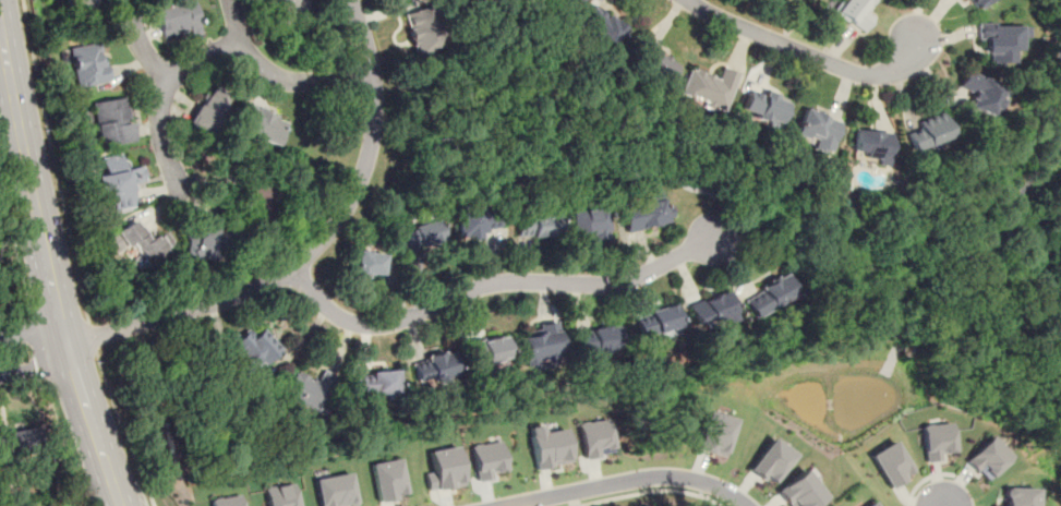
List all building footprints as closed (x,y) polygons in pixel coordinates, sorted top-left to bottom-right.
[(71,14),(99,16),(101,0),(72,0),(71,14)] [(201,29),(192,0),(183,0),(154,9),(162,40),(201,29)] [(263,13),(308,4),(307,0),(260,0),(263,13)] [(860,32),(873,14),(865,8),(871,0),(834,0),(829,7),(860,32)] [(989,0),(964,0),(974,12),(989,0)] [(627,29),(598,2),(579,21),(610,49),(627,29)] [(434,4),(405,10),(413,53),(442,48),(434,4)] [(1014,50),(1024,50),(1024,23),(978,23),(978,48),(989,48),(989,62),(1014,62),(1014,50)] [(101,41),(68,49),(75,88),(109,81),(101,41)] [(629,62),(664,85),(677,64),(643,41),(629,62)] [(738,71),(722,64),(718,76),(690,65),(679,95),(723,112),(738,71)] [(1005,87),(965,69),(957,88),(970,94),(965,106),(992,118),(1005,87)] [(745,116),(783,130),(793,104),(756,88),(745,116)] [(213,143),(231,100),(205,89),(188,131),(213,143)] [(92,100),(99,146),(134,140),(126,95),(92,100)] [(239,134),(277,146),(287,116),(249,104),(239,134)] [(831,150),(841,119),(804,106),(793,138),(831,150)] [(913,130),(920,153),(960,138),(951,116),(913,130)] [(868,166),(893,168),(896,134),(861,131),(859,157),(869,158),(868,166)] [(143,166),(124,169),(122,153),(100,157),(110,212),(136,207),(132,185),(145,183),(143,166)] [(249,174),(274,185),(252,232),(237,224),(243,212),(233,206),(249,174)] [(619,206),(625,231),(665,222),(660,196),(619,206)] [(569,209),(569,239),(605,239),(605,209),(569,209)] [(498,237),(498,213),(456,214),(456,238),(498,237)] [(515,236),(556,236),(556,214),(515,214),(515,236)] [(234,242),(221,217),(181,237),(193,262),(234,242)] [(107,238),(119,254),(129,248),(144,270),(172,252),(159,232),(148,239),(135,219),(107,238)] [(398,232),(403,253),(443,241),(437,221),(398,232)] [(382,276),(383,254),(354,252),(353,274),(382,276)] [(743,294),(753,317),(796,297),(785,274),(743,294)] [(735,315),(726,290),(689,304),(698,329),(735,315)] [(635,318),(643,340),(679,325),(671,303),(635,318)] [(526,364),(562,357),(555,324),(519,330),(526,364)] [(617,350),(616,327),(576,328),(577,352),(617,350)] [(251,337),(244,329),(220,346),(243,377),(280,351),(264,328),(251,337)] [(503,336),(469,341),(473,365),(507,360),(503,336)] [(417,387),(457,376),(450,351),(410,361),(417,387)] [(335,376),(321,370),(315,382),(298,374),(287,397),(317,411),(335,376)] [(397,370),(355,372),(357,397),(398,395),(397,370)] [(722,457),(733,418),(705,411),(694,450),(722,457)] [(579,423),(582,457),(612,454),(608,420),(579,423)] [(951,452),(948,422),(919,425),(923,462),(939,461),(938,453),(951,452)] [(535,469),(570,463),(564,428),(543,433),(541,425),(528,427),(535,469)] [(39,451),(0,460),(0,439),(9,437),(8,431),(34,426),(39,451)] [(964,461),(987,481),(1010,455),(987,435),(964,461)] [(792,454),(768,437),(746,469),(770,486),(792,454)] [(867,455),(887,488),(912,473),(891,440),(867,455)] [(477,482),(492,479),(491,473),(505,470),(498,441),(470,447),(477,482)] [(428,451),(432,472),(424,473),(428,491),(463,485),(456,446),(428,451)] [(370,464),(378,503),(398,499),(397,495),(406,493),(398,458),(370,464)] [(801,469),(775,491),(788,505),(813,505),(824,497),(801,469)] [(351,474),(315,478),(318,505),(355,505),(351,474)] [(295,485),(266,486),(266,505),(296,505),(295,485)] [(241,497),(211,497),(211,505),(241,505),(241,497)]
